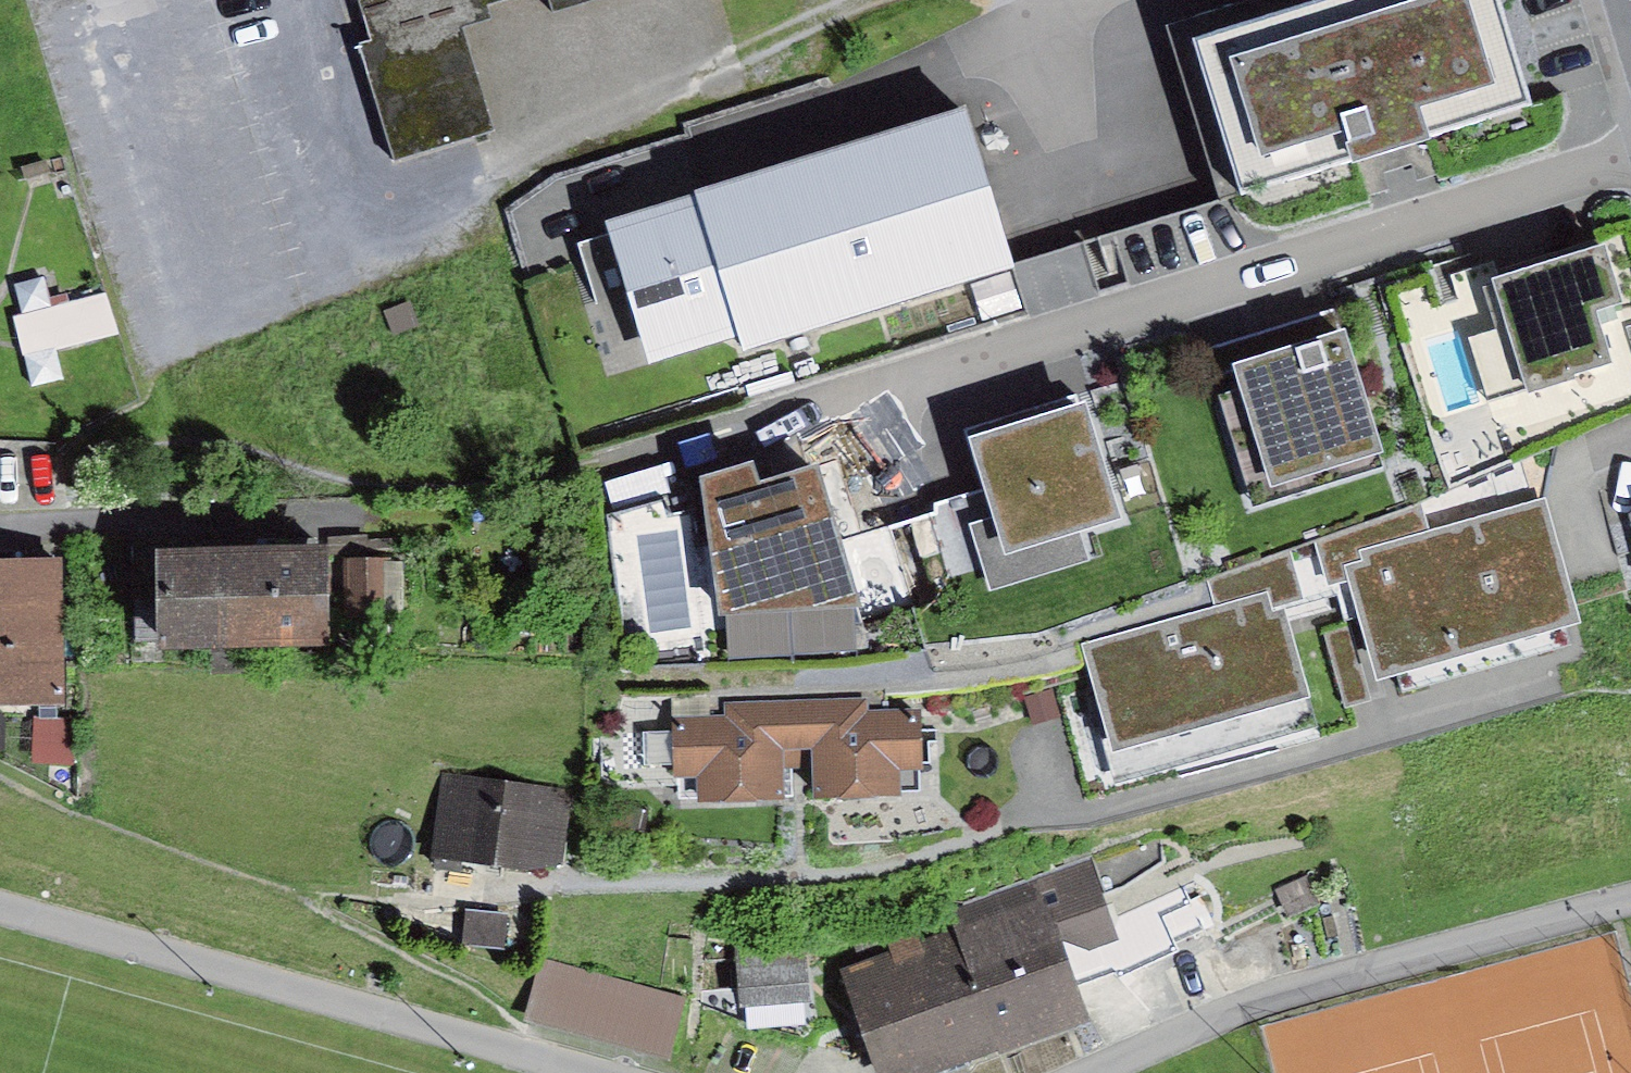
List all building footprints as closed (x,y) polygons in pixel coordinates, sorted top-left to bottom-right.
[(368,40),(358,44),(393,160),(492,130),(460,27),(491,18),(486,4),(499,0),(356,0),(368,40)] [(551,11),(589,0),(548,0),(551,11)] [(1197,25),(1243,182),(1529,98),(1500,0),(1282,0),(1197,25)] [(969,91),(697,175),(700,181),(743,325),(747,335),(1019,252),(969,91)] [(45,157),(23,163),(29,189),(52,183),(45,157)] [(743,325),(700,181),(606,209),(649,353),(743,325)] [(1607,231),(1497,266),(1532,378),(1614,352),(1599,302),(1626,294),(1607,231)] [(104,291),(13,312),(22,351),(113,330),(104,291)] [(1343,317),(1233,350),(1270,474),(1381,441),(1343,317)] [(1086,388),(968,424),(1004,541),(1122,504),(1086,388)] [(753,447),(703,461),(721,602),(787,599),(788,625),(856,618),(855,593),(864,594),(819,450),(758,464),(753,447)] [(1544,492),(1357,545),(1360,556),(1346,560),(1378,670),(1394,665),(1402,693),(1574,644),(1566,616),(1578,612),(1544,492)] [(273,635),(273,536),(161,535),(161,635),(273,635)] [(273,635),(331,635),(331,537),(273,536),(273,635)] [(0,554),(0,690),(51,691),(66,657),(65,553),(0,554)] [(382,559),(352,559),(352,613),(382,613),(382,559)] [(1266,587),(1078,644),(1115,780),(1317,726),(1308,685),(1285,603),(1272,604),(1266,587)] [(1349,624),(1325,631),(1345,702),(1370,695),(1349,624)] [(1053,689),(1026,697),(1033,722),(1060,714),(1053,689)] [(868,695),(796,698),(798,762),(815,761),(816,790),(905,787),(903,762),(924,761),(922,706),(869,708),(868,695)] [(787,763),(798,762),(796,698),(724,701),(725,712),(671,714),(674,775),(699,774),(699,791),(788,787),(787,763)] [(571,789),(446,773),(437,844),(562,860),(571,789)] [(949,909),(955,925),(998,1038),(1001,1047),(1095,1011),(1072,948),(1122,929),(1093,854),(949,909)] [(1309,874),(1277,888),(1289,915),(1321,901),(1309,874)] [(1108,941),(1121,967),(1208,924),(1190,887),(1171,896),(1177,907),(1108,941)] [(507,911),(467,906),(462,940),(503,945),(507,911)] [(845,965),(883,1072),(897,1072),(998,1038),(955,925),(921,936),(915,919),(884,930),(890,949),(845,965)] [(807,937),(738,942),(741,996),(810,991),(807,937)] [(542,958),(525,1016),(669,1057),(686,999),(542,958)]
